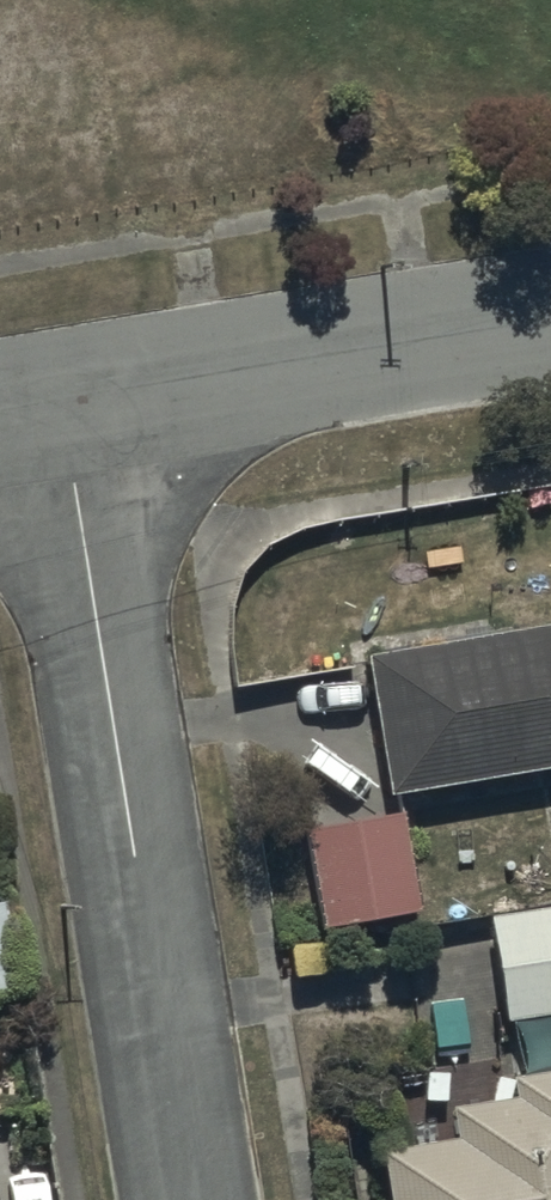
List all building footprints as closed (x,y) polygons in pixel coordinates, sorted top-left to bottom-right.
[(371,663),(393,804),(550,780),(550,636),(517,641),(514,621),(443,632),(446,651),(371,663)] [(420,917),(405,820),(304,836),(320,933),(420,917)] [(21,1001),(5,909),(0,910),(0,1005),(21,1001)] [(519,1030),(524,1059),(550,1055),(550,916),(489,926),(507,1032),(519,1030)] [(514,1086),(517,1105),(451,1116),(455,1145),(378,1158),(385,1199),(550,1199),(550,1080),(514,1086)]
